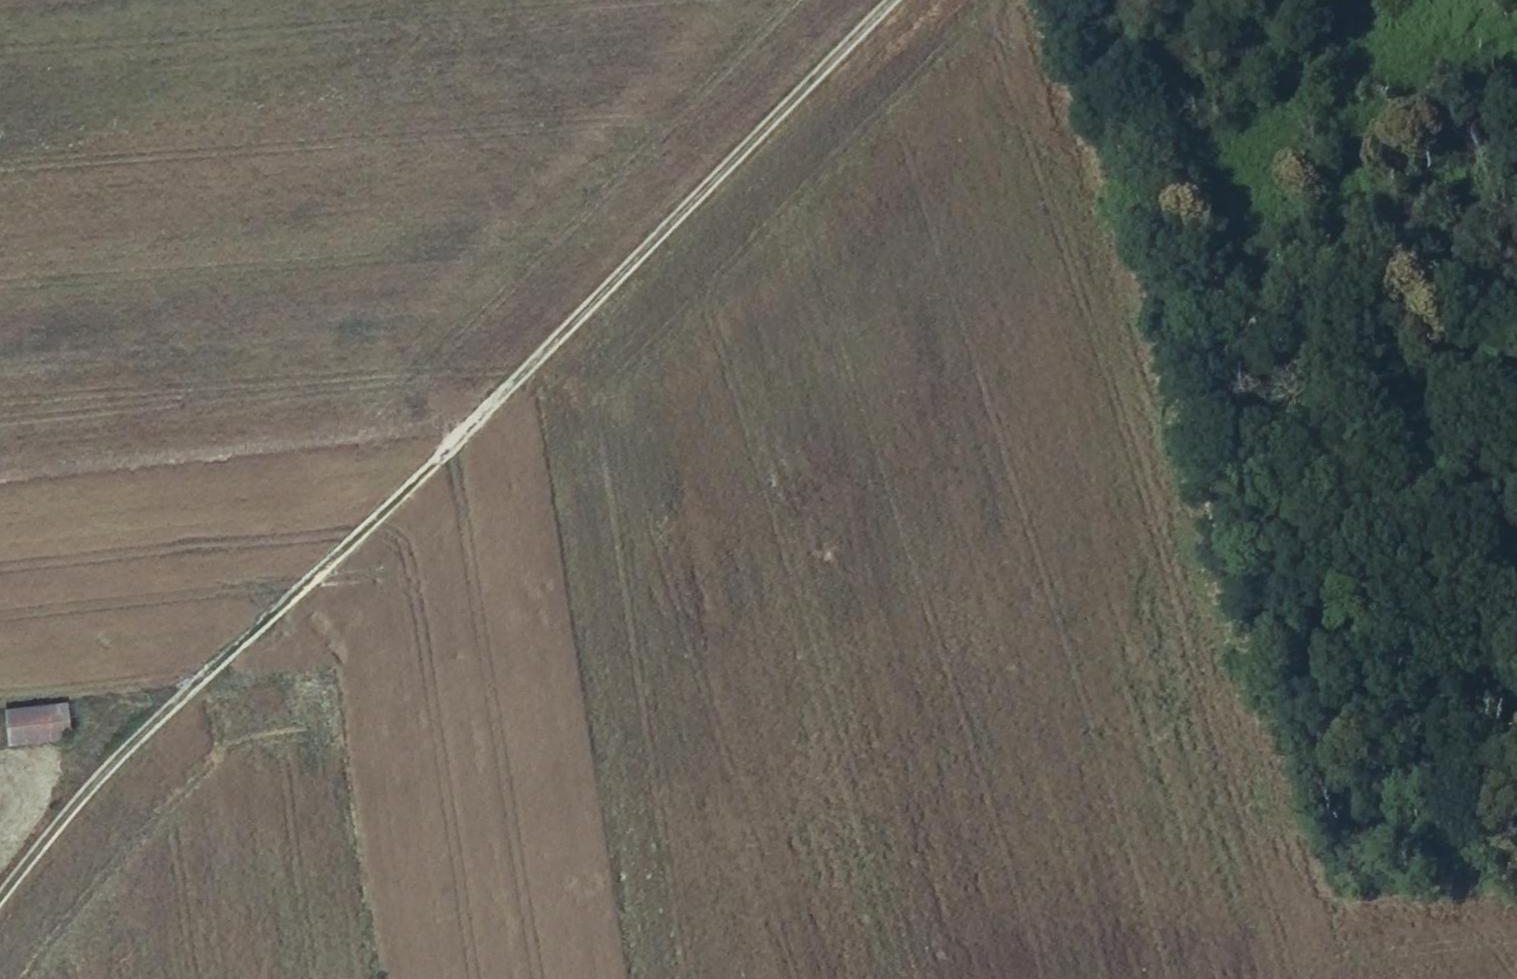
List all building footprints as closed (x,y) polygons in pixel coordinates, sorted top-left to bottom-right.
[(66,696),(3,705),(8,741),(71,732),(66,696)]
